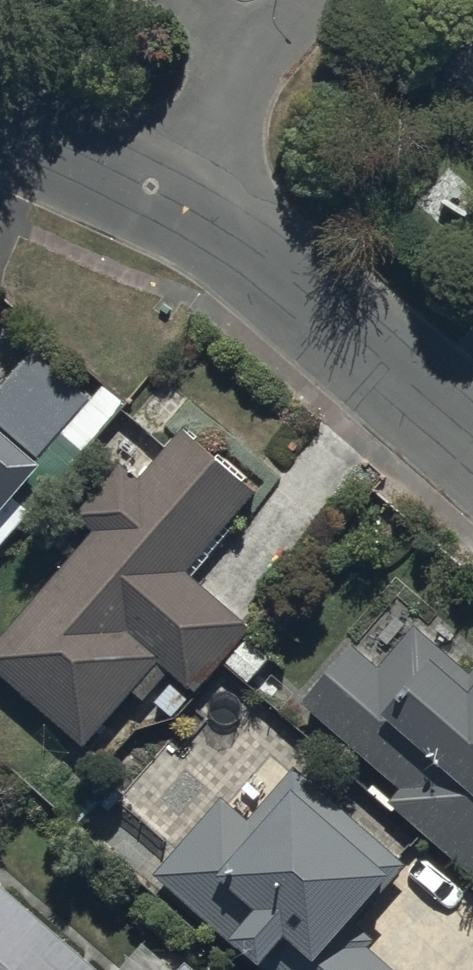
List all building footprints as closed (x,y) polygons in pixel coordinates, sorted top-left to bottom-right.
[(47,464),(39,457),(60,432),(85,453),(127,403),(103,382),(86,402),(29,354),(0,388),(0,520),(47,464)] [(185,429),(140,479),(122,463),(75,515),(95,532),(0,639),(0,672),(83,745),(130,692),(143,704),(171,672),(195,693),(222,662),(249,685),(268,664),(242,640),(253,628),(188,570),(256,492),(185,429)] [(305,703),(401,792),(390,804),(472,880),(472,670),(420,621),(378,666),(357,646),(305,703)] [(153,875),(264,969),(399,969),(370,945),(379,934),(360,918),(406,864),(295,769),(250,821),(221,796),(153,875)] [(0,884),(0,969),(98,969),(0,884)] [(189,962),(181,969),(198,969),(189,962)]
